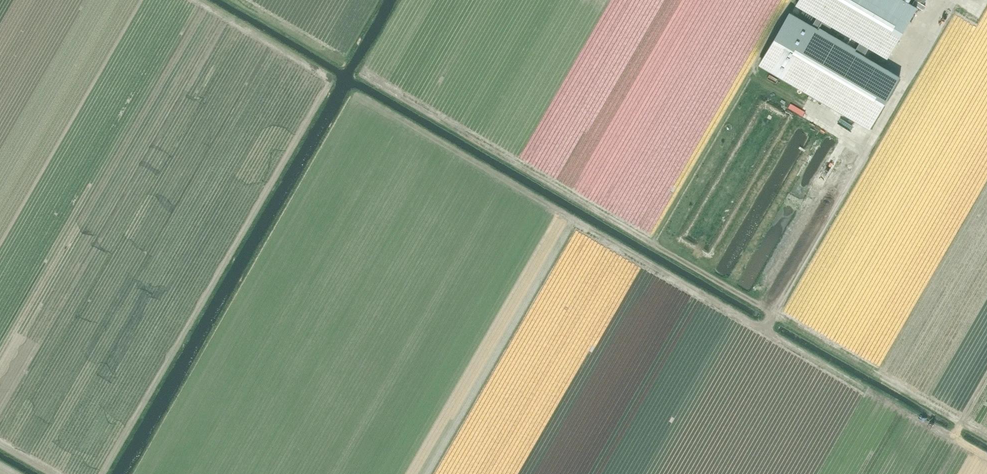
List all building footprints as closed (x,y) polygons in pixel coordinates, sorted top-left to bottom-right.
[(796,4),(817,17),(812,25),(864,56),(869,47),(887,58),(914,12),(917,7),(905,0),(798,0),(796,4)] [(791,13),(760,65),(860,123),(869,129),(900,77),(864,56),(812,25),(791,13)]
